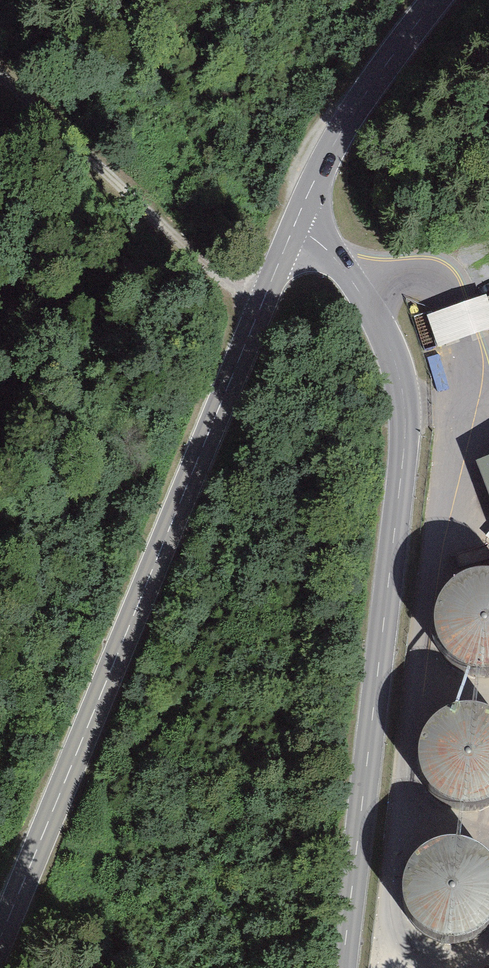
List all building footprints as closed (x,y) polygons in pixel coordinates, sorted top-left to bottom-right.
[(486,295),(466,302),(428,316),(439,346),(476,333),(488,328),(488,303),(486,295)] [(460,665),(471,670),(488,673),(488,570),(480,570),(464,575),(450,586),(444,593),(437,610),(436,628),(438,637),(446,653),(460,665)] [(486,806),(488,805),(488,706),(480,703),(453,706),(438,716),(425,734),(420,751),(425,777),(435,792),(448,802),(466,808),(486,806)] [(488,927),(488,852),(475,842),(454,839),(433,845),(420,855),(408,873),(406,891),(408,905),(417,920),(425,929),(441,937),(457,940),(481,934),(488,927)]
